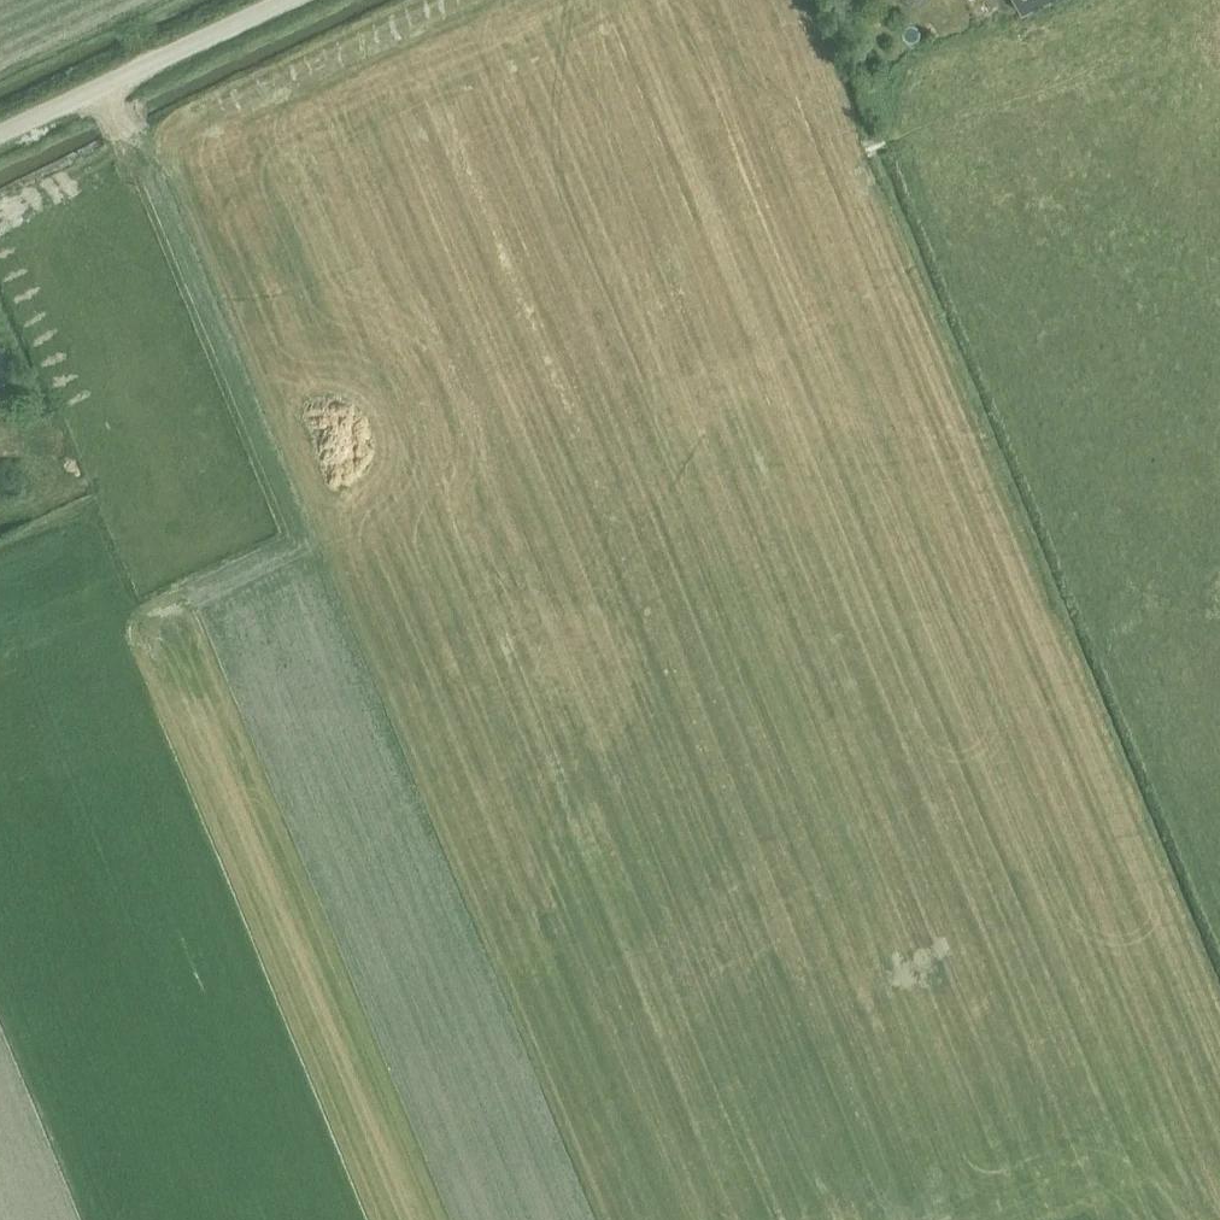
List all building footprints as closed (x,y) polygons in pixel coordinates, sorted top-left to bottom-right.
[(1020,10),(1041,0),(1015,0),(1020,10)] [(15,374),(0,342),(0,382),(15,374)]
